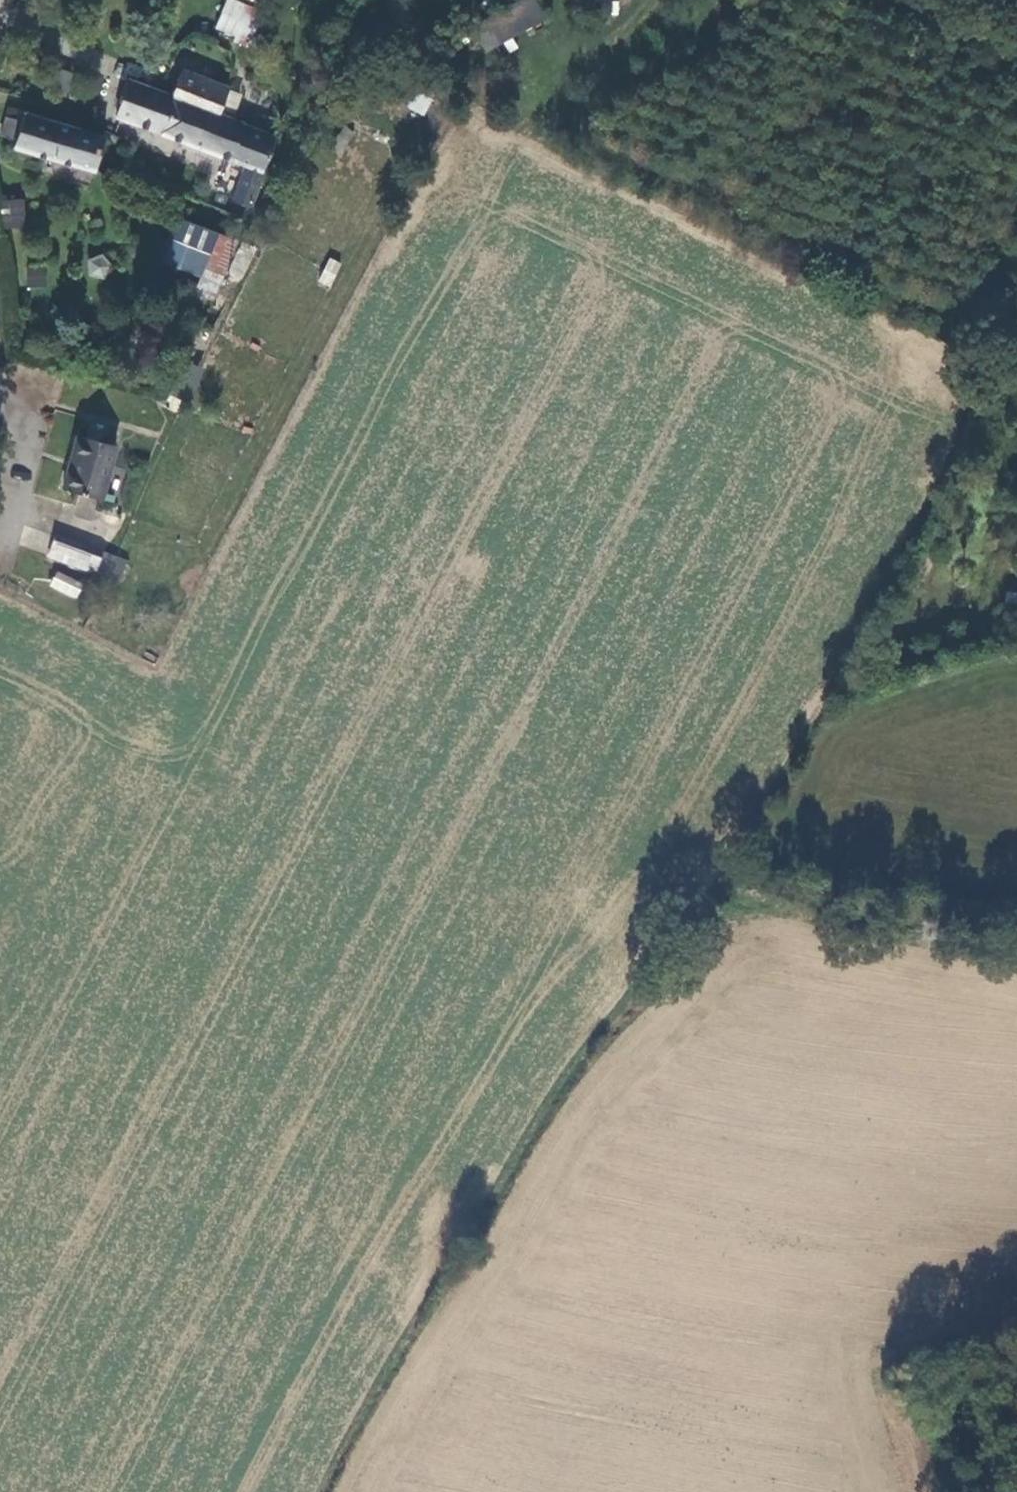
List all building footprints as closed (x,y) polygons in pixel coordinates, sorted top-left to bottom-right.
[(216,35),(247,41),(255,5),(233,0),(223,0),(216,35)] [(473,28),(485,51),(545,17),(536,0),(524,0),(473,28)] [(444,80),(396,60),(378,85),(428,115),(444,80)] [(233,200),(255,207),(267,169),(264,168),(276,133),(252,124),(253,121),(221,110),(229,83),(182,67),(171,94),(129,80),(116,117),(243,162),(233,200)] [(104,134),(25,112),(17,147),(26,153),(94,171),(104,134)] [(1,199),(0,227),(23,228),(24,199),(1,199)] [(261,246),(185,218),(169,259),(204,276),(195,291),(219,302),(230,275),(246,280),(261,246)] [(86,273),(103,279),(109,260),(92,255),(86,273)] [(330,288),(341,263),(328,257),(317,282),(330,288)] [(102,498),(114,455),(76,445),(65,489),(102,498)] [(56,544),(49,560),(93,578),(100,561),(56,544)] [(49,588),(77,598),(83,582),(55,572),(49,588)]
